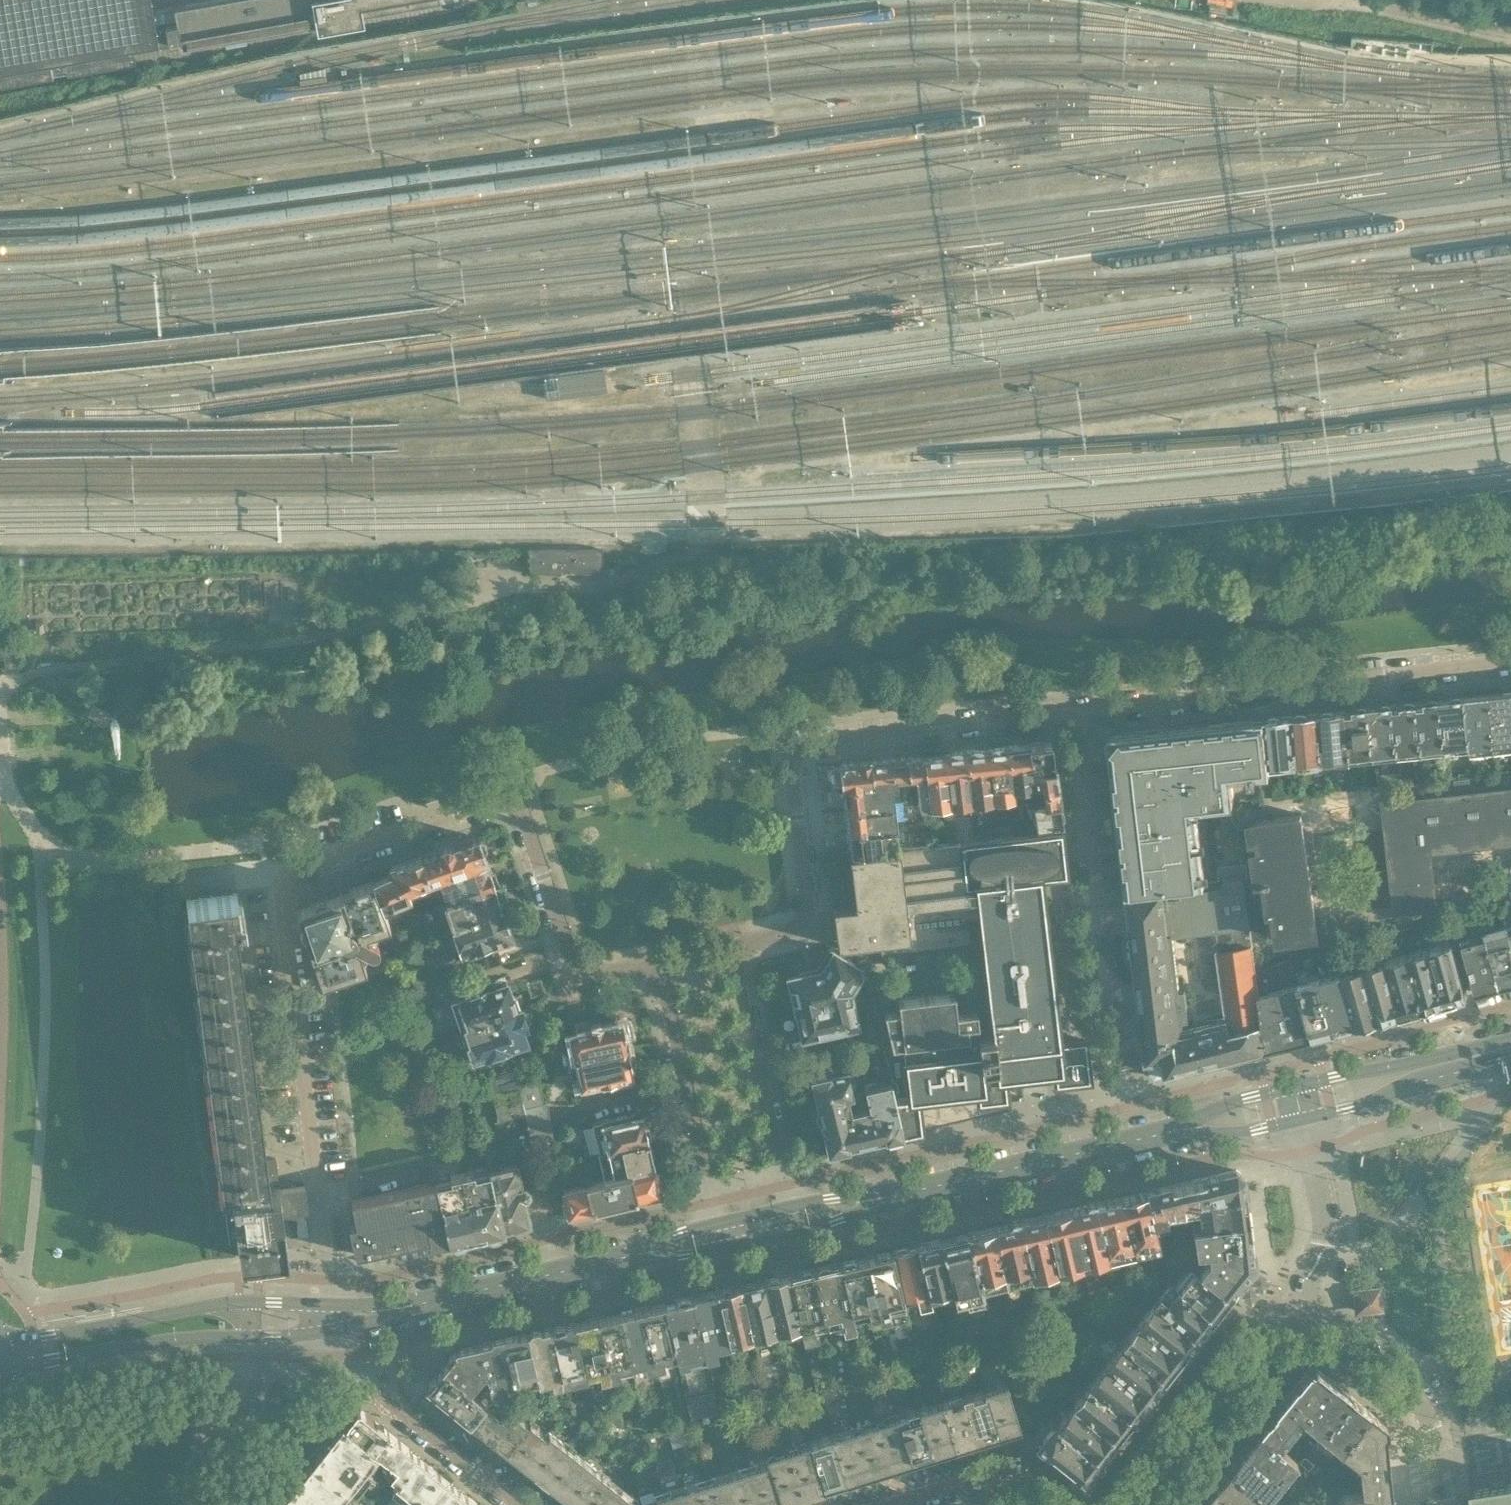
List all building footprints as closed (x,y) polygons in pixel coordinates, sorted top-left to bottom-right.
[(52,77),(50,62),(65,59),(68,74),(135,62),(133,47),(157,43),(153,8),(151,0),(0,0),(0,86),(52,77)] [(440,0),(201,0),(153,8),(157,43),(158,48),(180,45),(224,38),(225,45),(246,41),(245,34),(315,22),(316,30),(363,22),(362,14),(440,0)] [(530,549),(529,570),(602,570),(602,557),(601,549),(530,549)] [(1489,693),(1495,749),(1510,747),(1510,691),(1489,693)] [(1489,693),(1466,696),(1471,746),(1471,751),(1495,749),(1489,693)] [(1466,696),(1441,698),(1447,749),(1471,746),(1466,696)] [(1441,698),(1417,701),(1423,751),(1447,749),(1441,698)] [(1417,701),(1394,703),(1400,754),(1423,751),(1417,701)] [(93,703),(87,714),(106,723),(111,712),(93,703)] [(1394,703),(1370,706),(1376,756),(1400,754),(1394,703)] [(1370,706),(1346,708),(1352,757),(1352,759),(1376,756),(1370,706)] [(1346,708),(1319,711),(1325,760),(1352,757),(1346,708)] [(1319,711),(1292,714),(1298,763),(1325,760),(1319,711)] [(1265,717),(1262,717),(1269,766),(1271,766),(1298,763),(1292,714),(1265,716),(1265,717)] [(1235,800),(1234,788),(1233,777),(1261,774),(1272,772),(1271,766),(1269,766),(1262,717),(1252,718),(1222,721),(1115,732),(1110,738),(1128,891),(1206,883),(1201,833),(1199,813),(1208,812),(1207,806),(1214,805),(1236,803),(1235,800)] [(1044,740),(1027,742),(1033,783),(1040,782),(1041,791),(1045,791),(1056,790),(1050,745),(1044,740)] [(1027,742),(1006,744),(1011,789),(1033,787),(1033,783),(1027,742)] [(1006,744),(985,747),(991,800),(1012,798),(1011,789),(1006,744)] [(985,747),(965,749),(971,802),(991,800),(985,747)] [(965,749),(943,751),(949,804),(971,802),(965,749)] [(943,751),(922,754),(928,806),(949,804),(943,751)] [(922,754),(880,758),(882,773),(893,772),(894,778),(896,778),(916,776),(916,779),(919,802),(920,807),(928,806),(922,754)] [(880,758),(838,762),(838,764),(830,765),(832,779),(840,778),(841,787),(843,787),(892,782),(893,784),(897,783),(896,778),(894,778),(893,772),(882,773),(880,758)] [(1469,778),(1454,780),(1455,790),(1470,789),(1469,778)] [(892,782),(843,787),(846,810),(895,805),(893,784),(892,782)] [(1031,810),(1033,823),(1059,819),(1056,790),(1045,791),(1046,798),(1035,799),(1035,802),(1022,803),(1023,811),(1031,810)] [(1397,911),(1436,907),(1429,850),(1510,842),(1510,790),(1414,799),(1413,794),(1384,797),(1397,911)] [(895,805),(846,810),(848,832),(897,827),(895,805)] [(1317,931),(1308,861),(1301,814),(1252,820),(1254,835),(1262,834),(1264,845),(1255,846),(1260,878),(1265,878),(1265,880),(1268,880),(1273,909),(1277,909),(1279,925),(1281,935),(1291,934),(1292,936),(1293,936),(1293,937),(1295,937),(1296,937),(1297,937),(1298,936),(1299,935),(1300,935),(1300,933),(1317,931)] [(1060,829),(1059,819),(1033,823),(1034,833),(1060,829)] [(897,827),(848,832),(849,843),(847,843),(848,853),(899,849),(897,827)] [(993,828),(981,830),(982,839),(994,837),(993,828)] [(1089,1079),(1084,1039),(1058,1042),(1039,876),(1065,873),(1060,829),(1034,833),(994,837),(982,839),(899,849),(848,853),(854,904),(832,907),(837,945),(909,937),(939,933),(940,945),(969,942),(968,930),(969,930),(968,919),(978,918),(991,1033),(979,1034),(976,1009),(955,1012),(953,992),(897,998),(898,1008),(883,1010),(891,1044),(883,1046),(889,1073),(876,1076),(877,1080),(877,1083),(890,1080),(895,1100),(903,1135),(921,1131),(918,1099),(977,1092),(979,1105),(1007,1101),(1005,1079),(1018,1077),(1018,1079),(1022,1078),(1022,1076),(1037,1074),(1037,1077),(1041,1076),(1041,1075),(1054,1073),(1055,1083),(1089,1079)] [(478,836),(423,855),(431,879),(436,877),(487,861),(483,852),(485,852),(487,848),(484,839),(480,838),(479,838),(478,836)] [(423,855),(391,866),(393,871),(380,877),(372,881),(382,907),(411,896),(408,887),(431,879),(423,855)] [(487,861),(436,877),(444,902),(499,885),(499,884),(495,871),(491,870),(490,870),(487,861)] [(1206,883),(1128,891),(1149,1072),(1155,1077),(1267,1049),(1262,1014),(1259,993),(1257,976),(1256,969),(1253,940),(1281,936),(1281,935),(1279,925),(1261,927),(1256,884),(1251,877),(1245,878),(1223,881),(1206,883)] [(360,934),(378,928),(389,924),(382,907),(372,881),(349,888),(350,893),(344,896),(342,891),(325,897),(326,901),(315,905),(313,900),(296,906),(302,924),(307,922),(311,933),(306,935),(311,952),(316,951),(319,957),(314,959),(321,982),(366,967),(357,941),(360,934)] [(499,885),(444,902),(440,903),(448,928),(503,911),(496,889),(497,888),(499,885)] [(246,1010),(245,1004),(237,940),(236,931),(235,924),(245,922),(244,910),(239,911),(237,892),(186,899),(187,909),(182,910),(219,1194),(223,1193),(227,1220),(235,1218),(240,1255),(287,1249),(282,1212),(308,1209),(304,1185),(279,1188),(275,1157),(265,1159),(264,1154),(255,1082),(246,1010)] [(1454,906),(1456,915),(1484,908),(1482,899),(1454,906)] [(503,911),(448,928),(457,955),(493,943),(497,951),(511,946),(509,938),(512,937),(508,926),(509,925),(511,921),(509,913),(505,911),(504,911),(503,911)] [(1485,929),(1502,987),(1510,984),(1510,932),(1509,923),(1485,929)] [(1502,987),(1485,929),(1461,936),(1477,994),(1502,987)] [(1467,996),(1452,941),(1429,947),(1444,1002),(1467,996)] [(1444,1002),(1429,947),(1408,953),(1423,1008),(1444,1002)] [(852,995),(849,985),(857,983),(861,974),(859,966),(854,963),(855,961),(840,952),(839,953),(833,950),(822,968),(819,966),(817,966),(815,968),(815,970),(804,972),(803,971),(800,970),(798,972),(798,974),(787,976),(795,1008),(852,995)] [(1408,953),(1386,959),(1401,1014),(1423,1008),(1408,953)] [(1386,959),(1364,965),(1378,1020),(1401,1014),(1386,959)] [(1298,982),(1297,977),(1292,960),(1256,969),(1257,976),(1259,993),(1262,1014),(1267,1049),(1313,1038),(1298,982)] [(1364,965),(1342,971),(1357,1026),(1378,1020),(1364,965)] [(1342,971),(1320,976),(1335,1032),(1357,1026),(1342,971)] [(1320,976),(1298,982),(1313,1038),(1335,1032),(1320,976)] [(451,1000),(461,1029),(520,1008),(516,996),(510,993),(506,981),(497,984),(495,978),(489,980),(491,986),(451,1000)] [(858,1024),(852,995),(795,1008),(802,1038),(824,1032),(858,1024)] [(520,1008),(461,1029),(471,1058),(514,1044),(515,1048),(523,1046),(526,1040),(521,1027),(526,1025),(529,1019),(526,1011),(520,1008)] [(574,1026),(569,1036),(572,1048),(567,1049),(569,1061),(577,1059),(628,1047),(625,1038),(627,1038),(627,1037),(629,1033),(627,1023),(623,1021),(623,1020),(603,1024),(603,1023),(589,1026),(589,1023),(574,1026)] [(858,1024),(824,1032),(827,1044),(860,1036),(858,1024)] [(629,1047),(628,1047),(577,1059),(580,1074),(573,1076),(575,1087),(603,1081),(604,1082),(616,1079),(617,1084),(633,1081),(629,1066),(633,1065),(633,1064),(636,1060),(633,1050),(629,1048),(629,1047)] [(1137,1054),(1125,1056),(1126,1066),(1138,1065),(1137,1054)] [(823,1073),(810,1077),(817,1109),(815,1113),(816,1118),(820,1121),(820,1122),(852,1115),(851,1110),(848,1094),(853,1092),(847,1068),(839,1070),(837,1064),(822,1067),(823,1073)] [(522,1085),(517,1071),(515,1065),(488,1075),(494,1091),(506,1091),(522,1085)] [(544,1102),(540,1082),(529,1077),(521,1090),(525,1106),(544,1102)] [(903,1135),(895,1100),(890,1080),(877,1083),(877,1080),(865,1083),(869,1101),(878,1141),(903,1135)] [(526,1114),(525,1106),(521,1090),(506,1091),(494,1091),(492,1091),(498,1119),(526,1114)] [(445,1103),(443,1093),(422,1093),(425,1107),(445,1103)] [(544,1102),(525,1106),(526,1114),(531,1133),(552,1128),(547,1101),(544,1102)] [(852,1115),(820,1122),(827,1153),(878,1141),(869,1101),(855,1104),(856,1109),(851,1110),(852,1115)] [(594,1121),(601,1150),(648,1141),(647,1138),(651,1137),(648,1124),(644,1125),(641,1115),(640,1110),(594,1121)] [(648,1141),(601,1150),(598,1151),(604,1176),(609,1175),(654,1166),(651,1154),(653,1151),(652,1145),(649,1143),(648,1141)] [(535,1209),(530,1186),(527,1184),(522,1185),(517,1162),(490,1168),(504,1227),(529,1222),(527,1211),(535,1209)] [(654,1166),(609,1175),(614,1202),(660,1191),(659,1188),(662,1184),(660,1177),(656,1175),(654,1166)] [(475,1168),(462,1171),(476,1233),(504,1227),(490,1168),(476,1171),(475,1168)] [(1207,1173),(1206,1176),(1191,1179),(1194,1199),(1244,1192),(1241,1174),(1235,1169),(1216,1173),(1214,1172),(1207,1173)] [(451,1177),(435,1180),(449,1239),(476,1233),(462,1171),(450,1174),(451,1177)] [(568,1208),(569,1212),(614,1202),(609,1175),(604,1176),(563,1186),(565,1192),(561,1197),(563,1205),(568,1208)] [(1191,1179),(1167,1185),(1165,1183),(1158,1185),(1156,1187),(1144,1190),(1154,1230),(1166,1228),(1164,1212),(1182,1210),(1181,1201),(1194,1199),(1191,1179)] [(449,1239),(435,1180),(351,1199),(356,1221),(348,1223),(355,1253),(428,1237),(430,1244),(449,1239)] [(1144,1190),(1120,1196),(1133,1249),(1157,1243),(1154,1230),(1144,1190)] [(1244,1192),(1194,1199),(1181,1201),(1182,1210),(1195,1208),(1198,1223),(1249,1216),(1248,1204),(1245,1203),(1244,1192)] [(1120,1196),(1103,1199),(1100,1197),(1093,1199),(1107,1255),(1133,1249),(1120,1196)] [(1087,1200),(1086,1204),(1069,1207),(1082,1261),(1107,1255),(1093,1199),(1087,1200)] [(1069,1207),(1044,1213),(1057,1267),(1082,1261),(1069,1207)] [(1057,1267),(1044,1213),(1027,1217),(1024,1215),(1018,1216),(1019,1219),(1031,1273),(1057,1267)] [(1011,1218),(1009,1221),(993,1225),(1006,1279),(1031,1273),(1019,1219),(1018,1216),(1011,1218)] [(1249,1233),(1251,1231),(1249,1216),(1198,1223),(1190,1225),(1193,1250),(1194,1250),(1205,1248),(1206,1248),(1250,1242),(1249,1233)] [(993,1225),(969,1231),(981,1285),(1006,1279),(993,1225)] [(1174,1230),(1172,1243),(1182,1244),(1184,1231),(1174,1230)] [(969,1231),(942,1237),(952,1285),(955,1297),(982,1291),(981,1285),(969,1231)] [(929,1238),(927,1240),(918,1242),(929,1291),(952,1285),(942,1237),(938,1238),(936,1236),(929,1238)] [(918,1242),(892,1248),(904,1302),(918,1299),(920,1306),(932,1304),(929,1291),(918,1242)] [(1227,1294),(1253,1262),(1250,1242),(1206,1248),(1205,1248),(1194,1250),(1194,1251),(1188,1263),(1197,1270),(1227,1294)] [(892,1248),(865,1255),(880,1316),(891,1313),(890,1311),(893,1310),(895,1313),(901,1311),(902,1308),(905,1307),(904,1302),(892,1248)] [(865,1255),(840,1260),(854,1319),(857,1318),(860,1321),(864,1319),(865,1317),(869,1316),(870,1318),(880,1316),(865,1255)] [(840,1260),(815,1266),(828,1322),(841,1319),(843,1327),(855,1324),(854,1319),(840,1260)] [(1197,1270),(1188,1263),(1187,1262),(1172,1281),(1212,1314),(1219,1305),(1222,1305),(1226,1300),(1225,1297),(1227,1294),(1197,1270)] [(815,1266),(789,1272),(802,1324),(804,1335),(815,1333),(814,1325),(828,1322),(815,1266)] [(769,1274),(767,1277),(765,1277),(778,1330),(802,1324),(789,1272),(777,1275),(775,1273),(769,1274)] [(745,1280),(743,1283),(742,1283),(754,1335),(756,1342),(771,1339),(770,1332),(778,1330),(765,1277),(754,1280),(751,1279),(745,1280)] [(1212,1314),(1172,1281),(1167,1278),(1151,1299),(1197,1336),(1210,1319),(1210,1316),(1212,1314)] [(742,1283),(730,1286),(727,1284),(721,1285),(719,1288),(731,1340),(754,1335),(742,1283)] [(719,1288),(694,1294),(708,1355),(719,1352),(717,1344),(731,1340),(719,1288)] [(1377,1289),(1355,1291),(1357,1310),(1379,1308),(1377,1289)] [(694,1294),(689,1295),(686,1294),(679,1295),(676,1298),(668,1300),(680,1353),(682,1361),(691,1359),(692,1362),(709,1358),(708,1355),(694,1294)] [(1197,1336),(1151,1299),(1135,1318),(1180,1354),(1187,1345),(1190,1345),(1197,1336)] [(668,1300),(646,1305),(659,1365),(669,1363),(667,1356),(680,1353),(668,1300)] [(646,1305),(622,1311),(634,1363),(648,1361),(649,1367),(659,1365),(646,1305)] [(622,1311),(599,1316),(612,1375),(623,1373),(622,1366),(634,1363),(622,1311)] [(971,1332),(966,1312),(960,1314),(962,1322),(958,1323),(960,1335),(971,1332)] [(599,1316),(578,1321),(589,1373),(602,1370),(603,1377),(612,1375),(599,1316)] [(1180,1354),(1135,1318),(1119,1339),(1163,1375),(1170,1365),(1173,1365),(1177,1360),(1177,1357),(1180,1354)] [(589,1373),(578,1321),(544,1329),(555,1378),(556,1383),(590,1375),(589,1373)] [(555,1378),(544,1329),(531,1332),(541,1381),(555,1378)] [(531,1332),(518,1335),(514,1332),(507,1334),(519,1385),(541,1381),(531,1332)] [(493,1337),(490,1341),(484,1342),(491,1373),(490,1373),(494,1390),(519,1385),(507,1334),(493,1337)] [(1163,1375),(1119,1339),(1103,1359),(1149,1396),(1161,1380),(1161,1377),(1163,1375)] [(456,1349),(455,1350),(451,1350),(447,1355),(448,1359),(442,1365),(472,1389),(485,1374),(490,1373),(491,1373),(484,1342),(456,1349)] [(1149,1396),(1103,1359),(1087,1379),(1131,1414),(1132,1414),(1135,1413),(1149,1396)] [(488,1402),(472,1389),(442,1365),(435,1375),(431,1375),(427,1380),(427,1384),(426,1386),(472,1423),(488,1402)] [(1307,1367),(1280,1400),(1302,1418),(1332,1379),(1316,1366),(1307,1367)] [(1131,1414),(1087,1379),(1071,1400),(1115,1435),(1116,1434),(1118,1434),(1123,1428),(1122,1426),(1131,1414)] [(1320,1433),(1350,1394),(1332,1379),(1302,1418),(1310,1424),(1320,1433)] [(1018,1421),(1012,1404),(1006,1382),(984,1388),(998,1432),(1019,1426),(1018,1421)] [(776,1387),(766,1389),(768,1398),(778,1396),(776,1387)] [(998,1432),(984,1388),(962,1395),(976,1439),(985,1436),(989,1438),(994,1436),(996,1433),(998,1432)] [(712,1391),(685,1397),(690,1418),(717,1412),(712,1391)] [(1369,1410),(1350,1394),(1320,1433),(1339,1448),(1369,1410)] [(962,1395),(941,1401),(955,1446),(976,1439),(962,1395)] [(727,1400),(716,1402),(718,1414),(730,1412),(727,1400)] [(1115,1435),(1071,1400),(1055,1420),(1098,1455),(1100,1457),(1106,1449),(1106,1446),(1115,1435)] [(1305,1430),(1310,1424),(1302,1418),(1280,1400),(1258,1428),(1280,1445),(1291,1432),(1298,1437),(1304,1429),(1305,1430)] [(941,1401),(920,1408),(934,1452),(942,1450),(945,1451),(950,1450),(952,1447),(955,1446),(941,1401)] [(1022,1401),(1012,1404),(1018,1421),(1027,1417),(1022,1401)] [(509,1419),(488,1402),(472,1423),(474,1425),(474,1424),(487,1434),(487,1436),(488,1437),(488,1438),(489,1439),(490,1440),(492,1440),(493,1440),(495,1440),(507,1450),(529,1422),(515,1411),(509,1419)] [(372,1447),(386,1430),(386,1429),(382,1422),(375,1421),(360,1408),(356,1409),(345,1422),(342,1419),(341,1419),(340,1419),(340,1420),(340,1421),(340,1422),(335,1428),(326,1434),(363,1464),(375,1449),(372,1447)] [(823,1408),(814,1410),(816,1418),(824,1416),(823,1408)] [(920,1408),(898,1415),(911,1459),(920,1457),(923,1458),(929,1456),(931,1453),(934,1452),(920,1408)] [(1382,1420),(1369,1410),(1339,1448),(1357,1462),(1360,1491),(1360,1493),(1389,1490),(1382,1420)] [(911,1459),(898,1415),(875,1422),(889,1466),(898,1463),(902,1465),(907,1463),(909,1460),(911,1459)] [(1098,1455),(1055,1420),(1049,1416),(1032,1437),(1080,1477),(1083,1475),(1086,1475),(1100,1457),(1098,1455)] [(531,1420),(529,1422),(507,1450),(513,1456),(514,1457),(514,1458),(515,1459),(516,1460),(517,1461),(518,1461),(520,1462),(521,1461),(524,1464),(548,1433),(531,1420)] [(875,1422),(855,1428),(868,1473),(889,1466),(875,1422)] [(855,1428),(833,1435),(847,1479),(855,1477),(858,1478),(863,1476),(865,1473),(868,1473),(855,1428)] [(1258,1428),(1242,1448),(1281,1479),(1297,1459),(1280,1446),(1280,1445),(1258,1428)] [(396,1480),(417,1454),(386,1430),(372,1447),(375,1449),(384,1457),(380,1462),(386,1466),(383,1470),(396,1480)] [(548,1433),(524,1464),(542,1478),(568,1444),(551,1430),(548,1434),(548,1433)] [(322,1444),(312,1457),(353,1490),(370,1469),(363,1464),(326,1434),(322,1444)] [(833,1435),(811,1441),(825,1486),(847,1479),(833,1435)] [(811,1441),(791,1448),(804,1492),(825,1486),(811,1441)] [(568,1444),(542,1478),(559,1492),(585,1458),(568,1444)] [(769,1454),(771,1461),(783,1499),(804,1492),(791,1448),(769,1454)] [(1242,1448),(1227,1466),(1266,1498),(1281,1479),(1242,1448)] [(437,1471),(417,1454),(396,1480),(397,1481),(391,1487),(411,1503),(437,1471)] [(707,1480),(699,1455),(677,1461),(685,1487),(691,1504),(714,1504),(707,1480)] [(328,1504),(341,1504),(353,1490),(312,1457),(302,1470),(293,1477),(328,1504)] [(559,1492),(559,1493),(560,1494),(560,1495),(561,1496),(562,1497),(563,1497),(564,1497),(565,1497),(575,1504),(577,1504),(603,1472),(585,1458),(559,1492)] [(749,1467),(761,1504),(764,1504),(783,1499),(771,1461),(749,1467)] [(1315,1461),(1308,1469),(1316,1476),(1322,1467),(1315,1461)] [(1212,1485),(1237,1504),(1260,1504),(1266,1498),(1227,1466),(1212,1485)] [(727,1474),(737,1504),(761,1504),(749,1467),(727,1474)] [(657,1468),(645,1471),(650,1488),(661,1485),(657,1468)] [(437,1471),(411,1503),(413,1504),(443,1504),(458,1487),(437,1471)] [(577,1504),(604,1504),(620,1486),(603,1472),(577,1504)] [(727,1474),(707,1480),(714,1504),(737,1504),(727,1474)] [(1290,1476),(1285,1483),(1291,1487),(1296,1481),(1290,1476)] [(293,1477),(288,1487),(284,1493),(283,1493),(282,1493),(281,1494),(281,1495),(285,1498),(279,1504),(328,1504),(293,1477)] [(1472,1488),(1473,1504),(1510,1504),(1510,1482),(1472,1488)] [(1197,1504),(1199,1504),(1237,1504),(1212,1485),(1197,1504)] [(604,1504),(633,1504),(637,1500),(620,1486),(604,1504)] [(458,1487),(443,1504),(478,1504),(479,1504),(458,1487)] [(665,1493),(669,1504),(691,1504),(685,1487),(665,1493)] [(1389,1490),(1360,1493),(1360,1491),(1340,1493),(1342,1504),(1391,1504),(1389,1490)] [(644,1504),(669,1504),(665,1493),(657,1495),(659,1500),(644,1504)]
